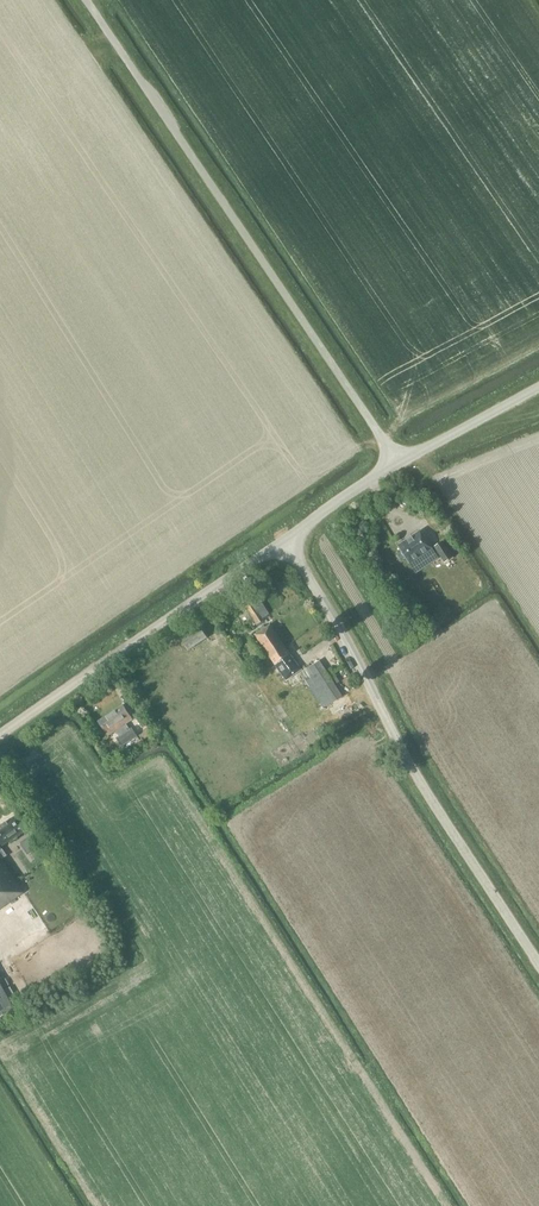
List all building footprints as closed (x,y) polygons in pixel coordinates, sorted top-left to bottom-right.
[(416,489),(421,498),(427,494),(421,485),(416,489)] [(432,548),(420,531),(398,546),(410,563),(432,548)] [(442,541),(434,546),(445,563),(453,558),(442,541)] [(265,619),(264,618),(269,614),(261,601),(262,600),(257,592),(243,602),(257,625),(265,619)] [(255,634),(271,658),(286,648),(270,625),(255,634)] [(207,637),(200,627),(182,639),(189,649),(207,637)] [(271,658),(286,680),(302,670),(286,648),(271,658)] [(301,673),(310,687),(318,682),(332,704),(343,696),(334,681),(337,678),(331,668),(327,671),(326,669),(327,668),(324,663),(322,664),(320,661),(301,673)] [(126,750),(134,745),(131,740),(138,735),(133,728),(130,730),(126,724),(132,720),(129,715),(130,715),(123,705),(99,721),(105,731),(109,735),(115,731),(120,736),(118,738),(122,745),(126,750)] [(140,729),(147,724),(142,717),(135,722),(140,729)] [(316,731),(304,739),(310,747),(322,739),(316,731)] [(27,828),(18,815),(0,827),(0,908),(23,892),(1,859),(6,855),(0,846),(27,828)] [(46,851),(45,840),(34,841),(35,852),(46,851)] [(0,982),(0,1018),(15,1009),(0,982)]
